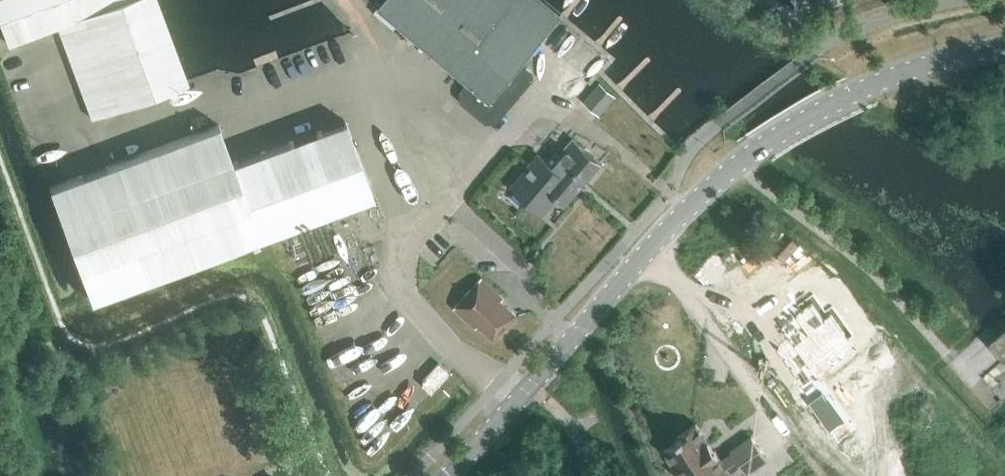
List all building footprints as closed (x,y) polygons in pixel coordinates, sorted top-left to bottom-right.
[(8,44),(57,26),(91,118),(188,82),(187,80),(157,0),(0,0),(0,22),(8,44)] [(530,76),(529,68),(527,66),(522,62),(562,14),(544,0),(383,0),(379,5),(465,76),(459,84),(459,95),(487,118),(494,118),(499,113),(530,76)] [(597,104),(610,89),(599,80),(586,95),(597,104)] [(373,197),(345,122),(232,164),(218,126),(49,190),(91,303),(280,232),(373,197)] [(600,161),(572,138),(562,150),(570,157),(566,162),(555,152),(554,152),(586,179),(600,161)] [(565,203),(586,179),(554,152),(547,161),(538,154),(511,186),(543,213),(557,196),(565,203)] [(341,226),(338,219),(331,222),(334,229),(341,226)] [(494,338),(516,314),(501,300),(503,297),(482,278),(455,308),(476,327),(478,324),(494,338)] [(849,339),(831,315),(825,319),(815,307),(813,303),(781,325),(790,338),(777,348),(804,385),(818,374),(813,366),(849,339)] [(1004,352),(1004,327),(988,342),(1001,356),(1004,352)] [(768,458),(752,435),(730,450),(732,452),(722,459),(696,422),(677,436),(679,438),(663,450),(674,464),(676,463),(685,475),(724,475),(727,473),(729,475),(744,475),(747,474),(747,475),(749,474),(748,472),(768,458)]
